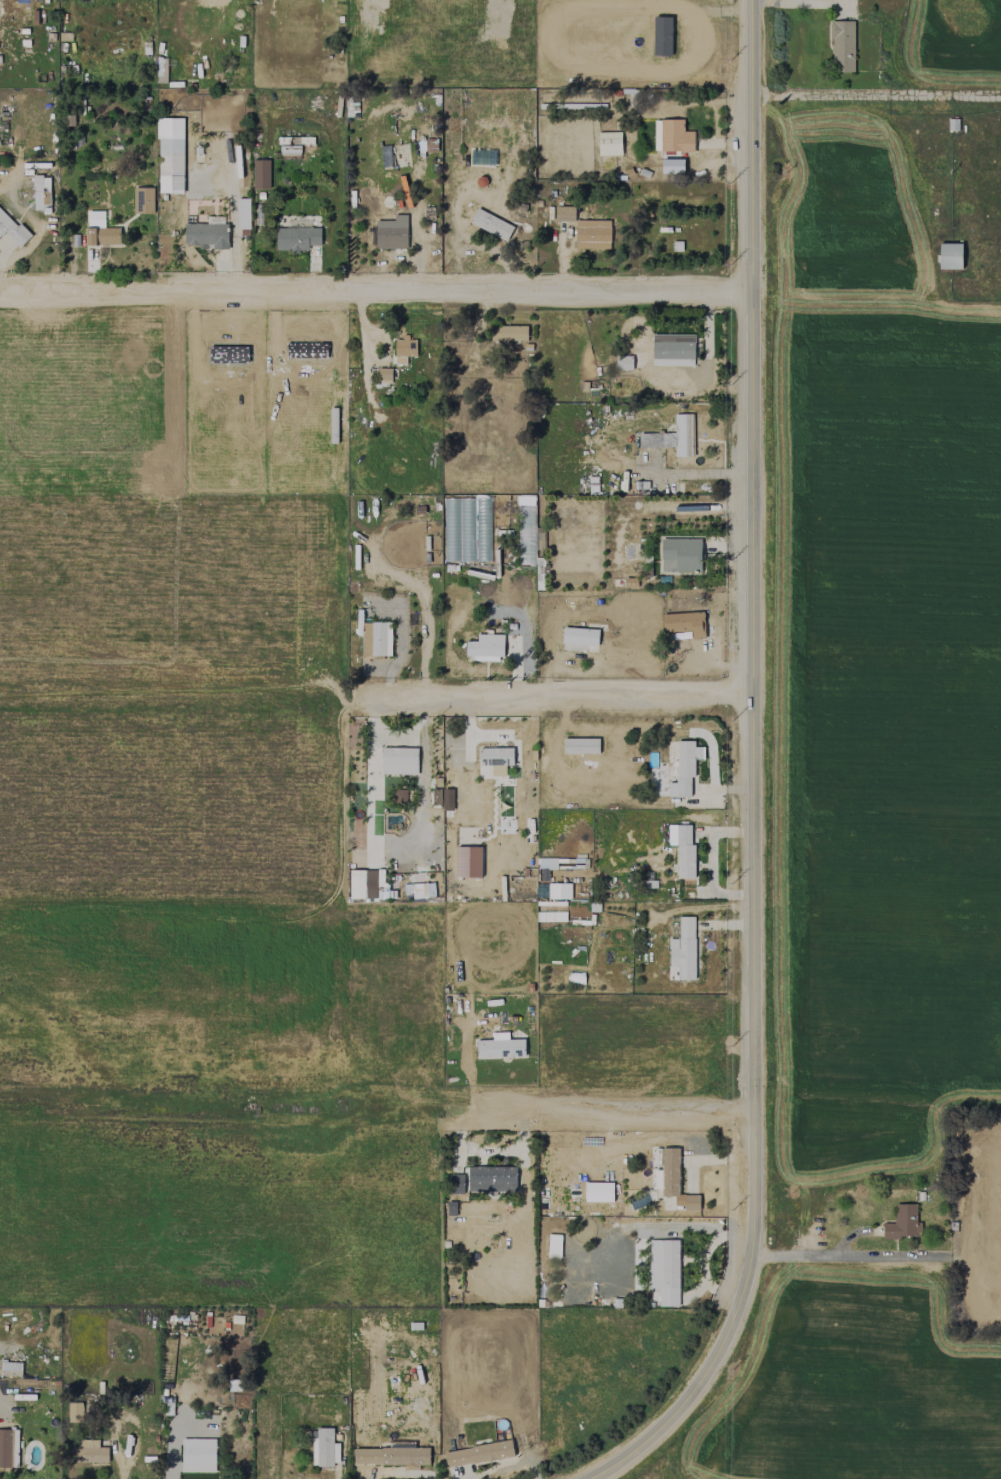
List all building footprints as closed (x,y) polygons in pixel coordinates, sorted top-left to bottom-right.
[(853,21),(831,21),(831,72),(854,72),(853,21)] [(158,193),(183,193),(182,118),(157,119),(158,193)] [(694,152),(693,131),(683,131),(683,119),(654,120),(654,152),(694,152)] [(621,155),(620,132),(598,133),(599,156),(621,155)] [(684,158),(662,158),(661,173),(683,174),(684,158)] [(269,189),(269,160),(252,160),(253,189),(269,189)] [(33,210),(41,210),(42,214),(50,214),(49,176),(33,176),(33,210)] [(153,214),(153,188),(133,188),(133,213),(153,214)] [(249,229),(249,198),(236,199),(237,229),(249,229)] [(574,221),(574,206),(554,206),(554,221),(574,221)] [(4,232),(19,247),(29,238),(0,207),(0,236),(4,232)] [(469,223),(506,241),(513,226),(476,208),(469,223)] [(120,245),(120,228),(103,228),(104,211),(87,211),(86,245),(120,245)] [(406,215),(392,215),(392,223),(373,222),(373,248),(406,249),(406,215)] [(575,248),(609,249),(610,221),(575,220),(575,248)] [(227,248),(228,224),(185,223),(184,248),(227,248)] [(320,246),(320,227),(275,228),(276,252),(308,251),(308,246),(320,246)] [(939,243),(939,269),(961,269),(962,244),(939,243)] [(526,341),(526,326),(491,326),(491,341),(526,341)] [(652,335),(652,366),(693,366),(694,335),(652,335)] [(416,356),(415,338),(401,338),(401,340),(394,340),(395,365),(406,364),(405,357),(416,356)] [(632,355),(616,356),(616,370),(632,370),(632,355)] [(391,369),(378,368),(378,384),(391,384),(391,369)] [(693,457),(693,413),(674,413),(674,433),(638,433),(639,448),(675,447),(675,457),(693,457)] [(447,562),(475,561),(474,531),(467,531),(467,524),(458,524),(458,530),(446,531),(447,562)] [(700,539),(660,539),(661,572),(701,571),(700,539)] [(704,639),(703,613),(662,614),(663,632),(690,631),(691,639),(704,639)] [(362,655),(390,656),(391,623),(363,622),(362,655)] [(562,644),(598,646),(598,629),(562,628),(562,644)] [(502,635),(477,634),(477,642),(466,641),(465,656),(474,656),(473,661),(502,662),(502,635)] [(690,796),(690,776),(694,776),(693,759),(703,759),(703,747),(694,747),(694,741),(676,741),(677,797),(690,796)] [(513,747),(479,747),(478,766),(491,766),(491,776),(505,776),(505,765),(513,765),(513,747)] [(381,774),(417,775),(417,748),(381,748),(381,774)] [(393,803),(406,803),(406,790),(393,790),(393,803)] [(694,878),(694,844),(691,844),(691,825),(677,825),(676,878),(694,878)] [(455,877),(481,878),(481,847),(456,846),(455,877)] [(349,898),(388,899),(388,883),(383,883),(383,871),(349,870),(349,898)] [(571,884),(536,883),(535,898),(570,899),(571,884)] [(694,980),(694,916),(679,916),(679,938),(669,938),(668,979),(694,980)] [(491,1033),(491,1040),(475,1040),(476,1058),(524,1057),(524,1039),(508,1039),(508,1032),(491,1033)] [(678,1148),(661,1148),(662,1196),(679,1196),(678,1148)] [(467,1191),(515,1193),(516,1167),(468,1166),(467,1191)] [(464,1196),(464,1174),(450,1173),(449,1195),(464,1196)] [(613,1182),(585,1182),(584,1202),(612,1202),(613,1182)] [(699,1211),(699,1196),(674,1195),(674,1206),(683,1206),(683,1210),(699,1211)] [(455,1216),(455,1202),(447,1201),(446,1215),(455,1216)] [(883,1223),(883,1238),(921,1237),(920,1222),(916,1222),(916,1204),(895,1204),(895,1223),(883,1223)] [(547,1258),(560,1258),(561,1235),(548,1234),(547,1258)] [(679,1240),(649,1239),(648,1288),(658,1288),(658,1306),(678,1307),(679,1240)] [(21,1362),(0,1361),(0,1374),(21,1375),(21,1362)] [(68,1422),(82,1422),(82,1402),(68,1402),(68,1422)] [(332,1428),(316,1428),(316,1438),(311,1438),(312,1465),(339,1465),(338,1443),(333,1443),(332,1428)] [(0,1430),(0,1467),(17,1468),(18,1430),(0,1430)] [(215,1439),(181,1439),(180,1472),(215,1472),(215,1439)] [(98,1440),(75,1440),(75,1463),(108,1463),(108,1447),(98,1447),(98,1440)] [(446,1467),(513,1458),(511,1441),(444,1450),(446,1467)] [(428,1447),(353,1449),(353,1465),(429,1464),(428,1447)]
